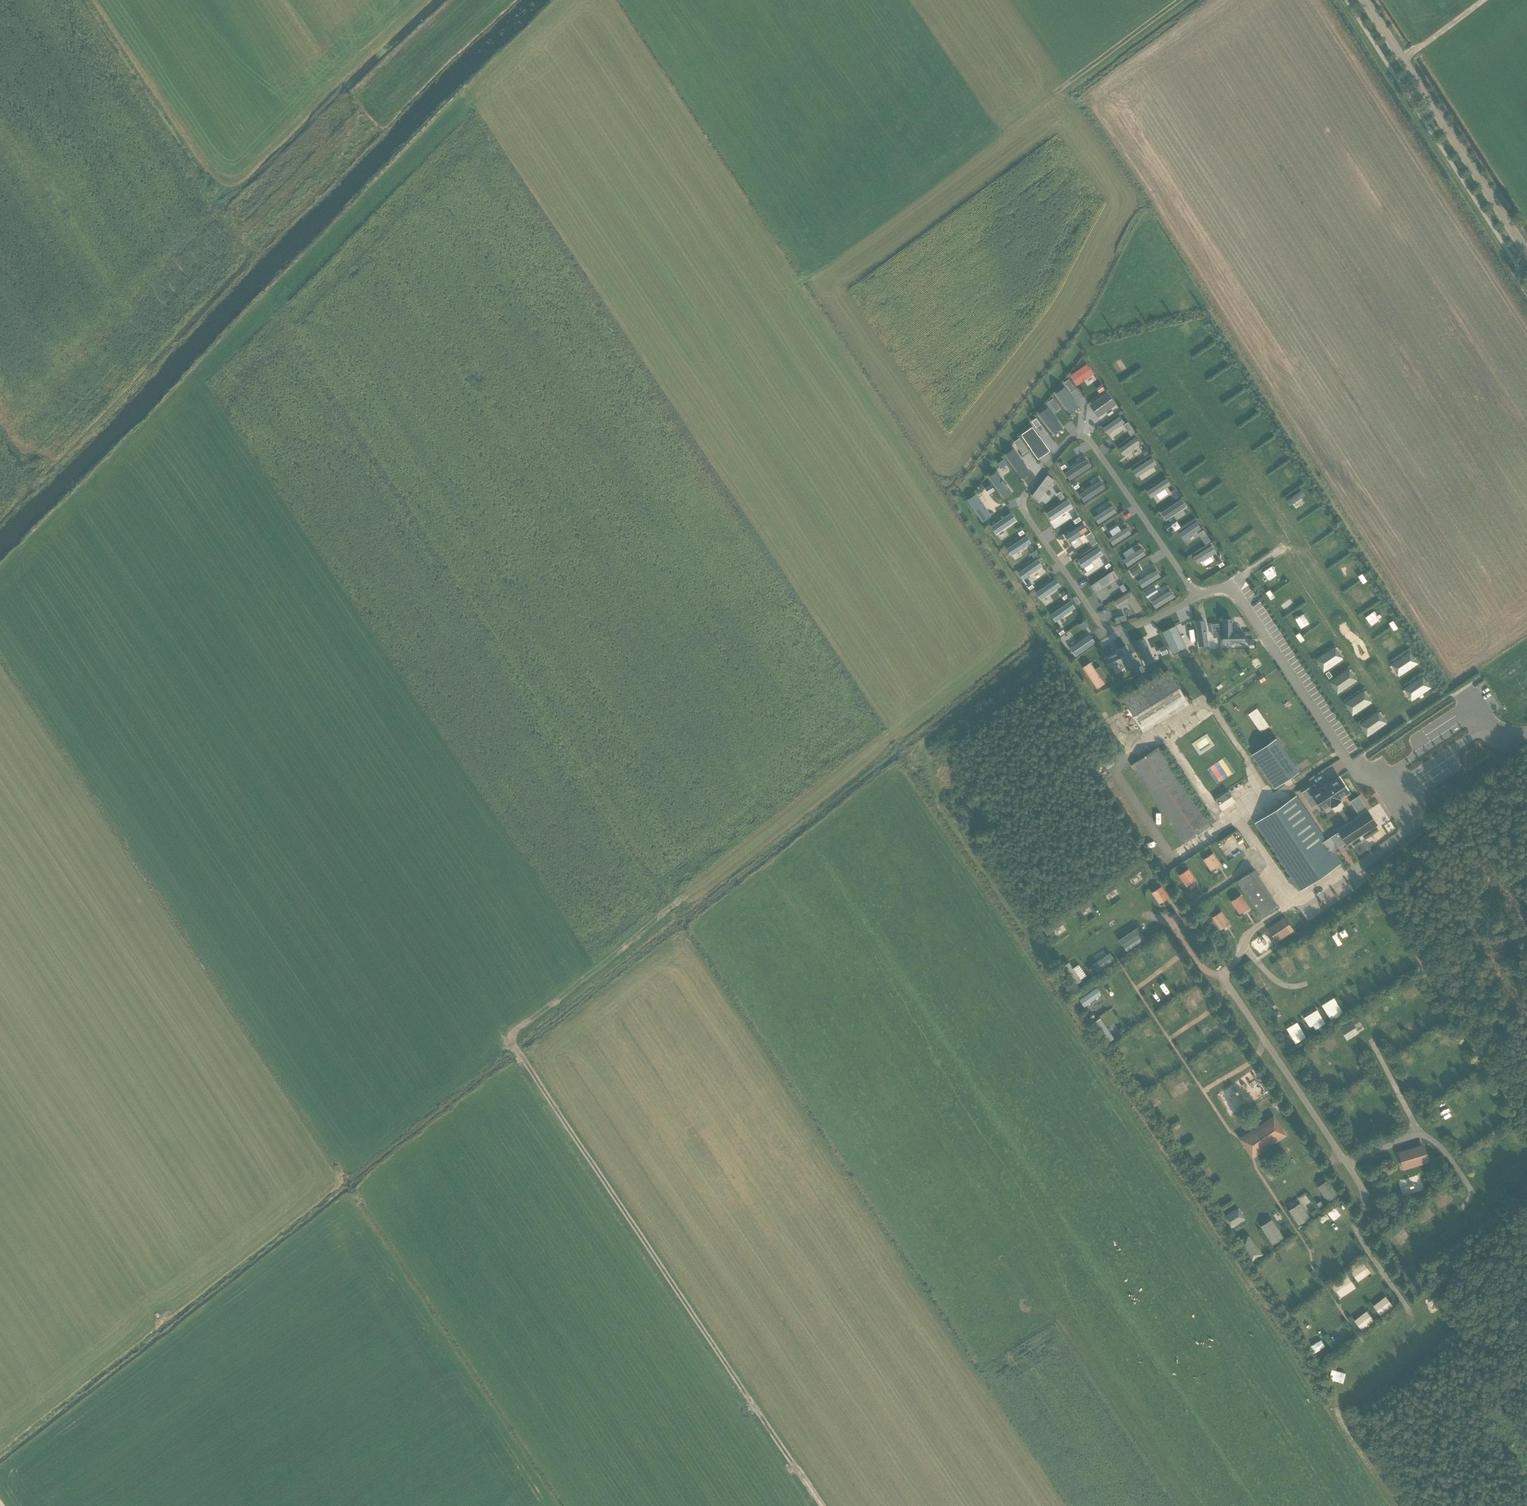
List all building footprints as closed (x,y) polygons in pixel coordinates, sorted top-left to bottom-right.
[(1087,365),(1070,377),(1077,387),(1094,375),(1087,365)] [(1056,395),(1071,415),(1080,409),(1065,388),(1056,395)] [(1107,394),(1089,406),(1099,419),(1116,407),(1107,394)] [(1048,409),(1039,415),(1054,436),(1063,430),(1048,409)] [(1103,425),(1108,433),(1124,423),(1119,415),(1103,425)] [(1034,429),(1022,437),(1035,455),(1046,447),(1034,429)] [(1118,445),(1124,453),(1140,443),(1135,435),(1118,445)] [(1020,439),(1014,443),(1023,456),(1029,452),(1020,439)] [(1014,450),(1005,456),(1022,480),(1031,474),(1014,450)] [(1133,469),(1137,476),(1157,463),(1152,456),(1133,469)] [(1087,457),(1065,471),(1070,479),(1092,465),(1087,457)] [(998,472),(989,478),(1004,499),(1012,494),(998,472)] [(1031,494),(1039,500),(1055,479),(1047,473),(1031,494)] [(1146,489),(1152,497),(1171,485),(1165,476),(1146,489)] [(1100,479),(1079,493),(1084,501),(1105,487),(1100,479)] [(968,501),(983,524),(992,518),(977,495),(968,501)] [(1047,511),(1052,518),(1072,505),(1067,498),(1047,511)] [(1161,511),(1165,517),(1185,504),(1181,498),(1161,511)] [(1112,504),(1095,515),(1099,522),(1116,511),(1112,504)] [(992,526),(997,534),(1017,521),(1012,514),(992,526)] [(1177,530),(1183,540),(1201,528),(1195,518),(1177,530)] [(1066,535),(1070,541),(1089,530),(1084,523),(1066,535)] [(1128,525),(1110,537),(1114,543),(1132,532),(1128,525)] [(1006,548),(1011,555),(1031,541),(1027,535),(1006,548)] [(1194,555),(1198,562),(1216,551),(1211,544),(1194,555)] [(1080,559),(1084,566),(1104,553),(1099,546),(1080,559)] [(1124,558),(1128,565),(1146,554),(1141,547),(1124,558)] [(1017,570),(1022,578),(1043,565),(1038,557),(1017,570)] [(1138,580),(1142,587),(1160,575),(1156,569),(1138,580)] [(1091,585),(1097,595),(1120,580),(1114,570),(1091,585)] [(1036,591),(1040,598),(1061,585),(1056,577),(1036,591)] [(1152,600),(1157,607),(1174,596),(1170,589),(1152,600)] [(1135,613),(1143,608),(1131,590),(1123,595),(1135,613)] [(1050,612),(1056,620),(1075,608),(1070,599),(1050,612)] [(1233,630),(1233,617),(1221,617),(1222,642),(1245,642),(1245,631),(1233,630)] [(1195,619),(1199,645),(1209,643),(1205,618),(1195,619)] [(1176,624),(1163,630),(1173,652),(1186,646),(1176,624)] [(1091,633),(1071,646),(1075,653),(1095,640),(1091,633)] [(1144,636),(1136,640),(1146,663),(1155,659),(1144,636)] [(1110,665),(1122,660),(1126,668),(1136,664),(1127,645),(1118,649),(1119,653),(1107,658),(1110,665)] [(1091,660),(1083,665),(1097,688),(1105,683),(1091,660)] [(1190,704),(1169,670),(1123,698),(1143,732),(1190,704)] [(1385,739),(1399,733),(1392,716),(1378,722),(1385,739)] [(1255,758),(1275,788),(1286,780),(1294,774),(1274,745),(1255,758)] [(1159,747),(1132,765),(1183,844),(1210,826),(1159,747)] [(1315,770),(1317,774),(1326,769),(1324,765),(1315,770)] [(1338,800),(1348,793),(1339,779),(1328,786),(1327,784),(1319,789),(1320,791),(1319,792),(1314,784),(1301,793),(1311,808),(1317,804),(1321,811),(1329,806),(1331,808),(1340,802),(1338,800)] [(1333,852),(1346,843),(1347,844),(1368,830),(1359,817),(1338,830),(1339,832),(1326,841),(1296,796),(1255,824),(1300,891),(1340,863),(1333,852)] [(1220,865),(1213,854),(1203,860),(1210,871),(1220,865)] [(1127,881),(1140,872),(1144,879),(1150,875),(1146,868),(1142,862),(1136,866),(1123,874),(1127,881)] [(1196,881),(1189,870),(1179,876),(1186,887),(1196,881)] [(1277,906),(1254,870),(1237,882),(1261,917),(1277,906)] [(1096,892),(1100,899),(1119,887),(1115,880),(1096,892)] [(1169,898),(1162,887),(1152,893),(1159,904),(1169,898)] [(1241,895),(1231,902),(1239,914),(1249,907),(1241,895)] [(1069,909),(1074,917),(1093,904),(1089,897),(1069,909)] [(1213,919),(1221,933),(1231,926),(1222,913),(1213,919)] [(1040,929),(1045,937),(1064,925),(1059,917),(1040,929)] [(1285,917),(1268,929),(1276,942),(1294,930),(1285,917)] [(1345,940),(1350,936),(1342,924),(1337,928),(1345,940)] [(1142,932),(1122,945),(1126,950),(1146,938),(1142,932)] [(1314,946),(1321,960),(1326,957),(1319,943),(1314,946)] [(1302,964),(1312,960),(1307,951),(1298,955),(1302,964)] [(1111,953),(1094,964),(1098,971),(1115,960),(1111,953)] [(1280,962),(1285,972),(1294,967),(1289,957),(1280,962)] [(1064,965),(1076,984),(1082,981),(1070,962),(1064,965)] [(1098,987),(1080,998),(1085,1005),(1102,994),(1098,987)] [(1102,1017),(1094,1021),(1107,1042),(1115,1037),(1102,1017)] [(1253,1155),(1283,1135),(1273,1119),(1243,1140),(1253,1155)] [(1517,1154),(1526,1148),(1516,1132),(1506,1139),(1517,1154)] [(1399,1155),(1403,1167),(1424,1161),(1421,1148),(1399,1155)] [(1333,1282),(1340,1298),(1356,1290),(1349,1275),(1333,1282)]
